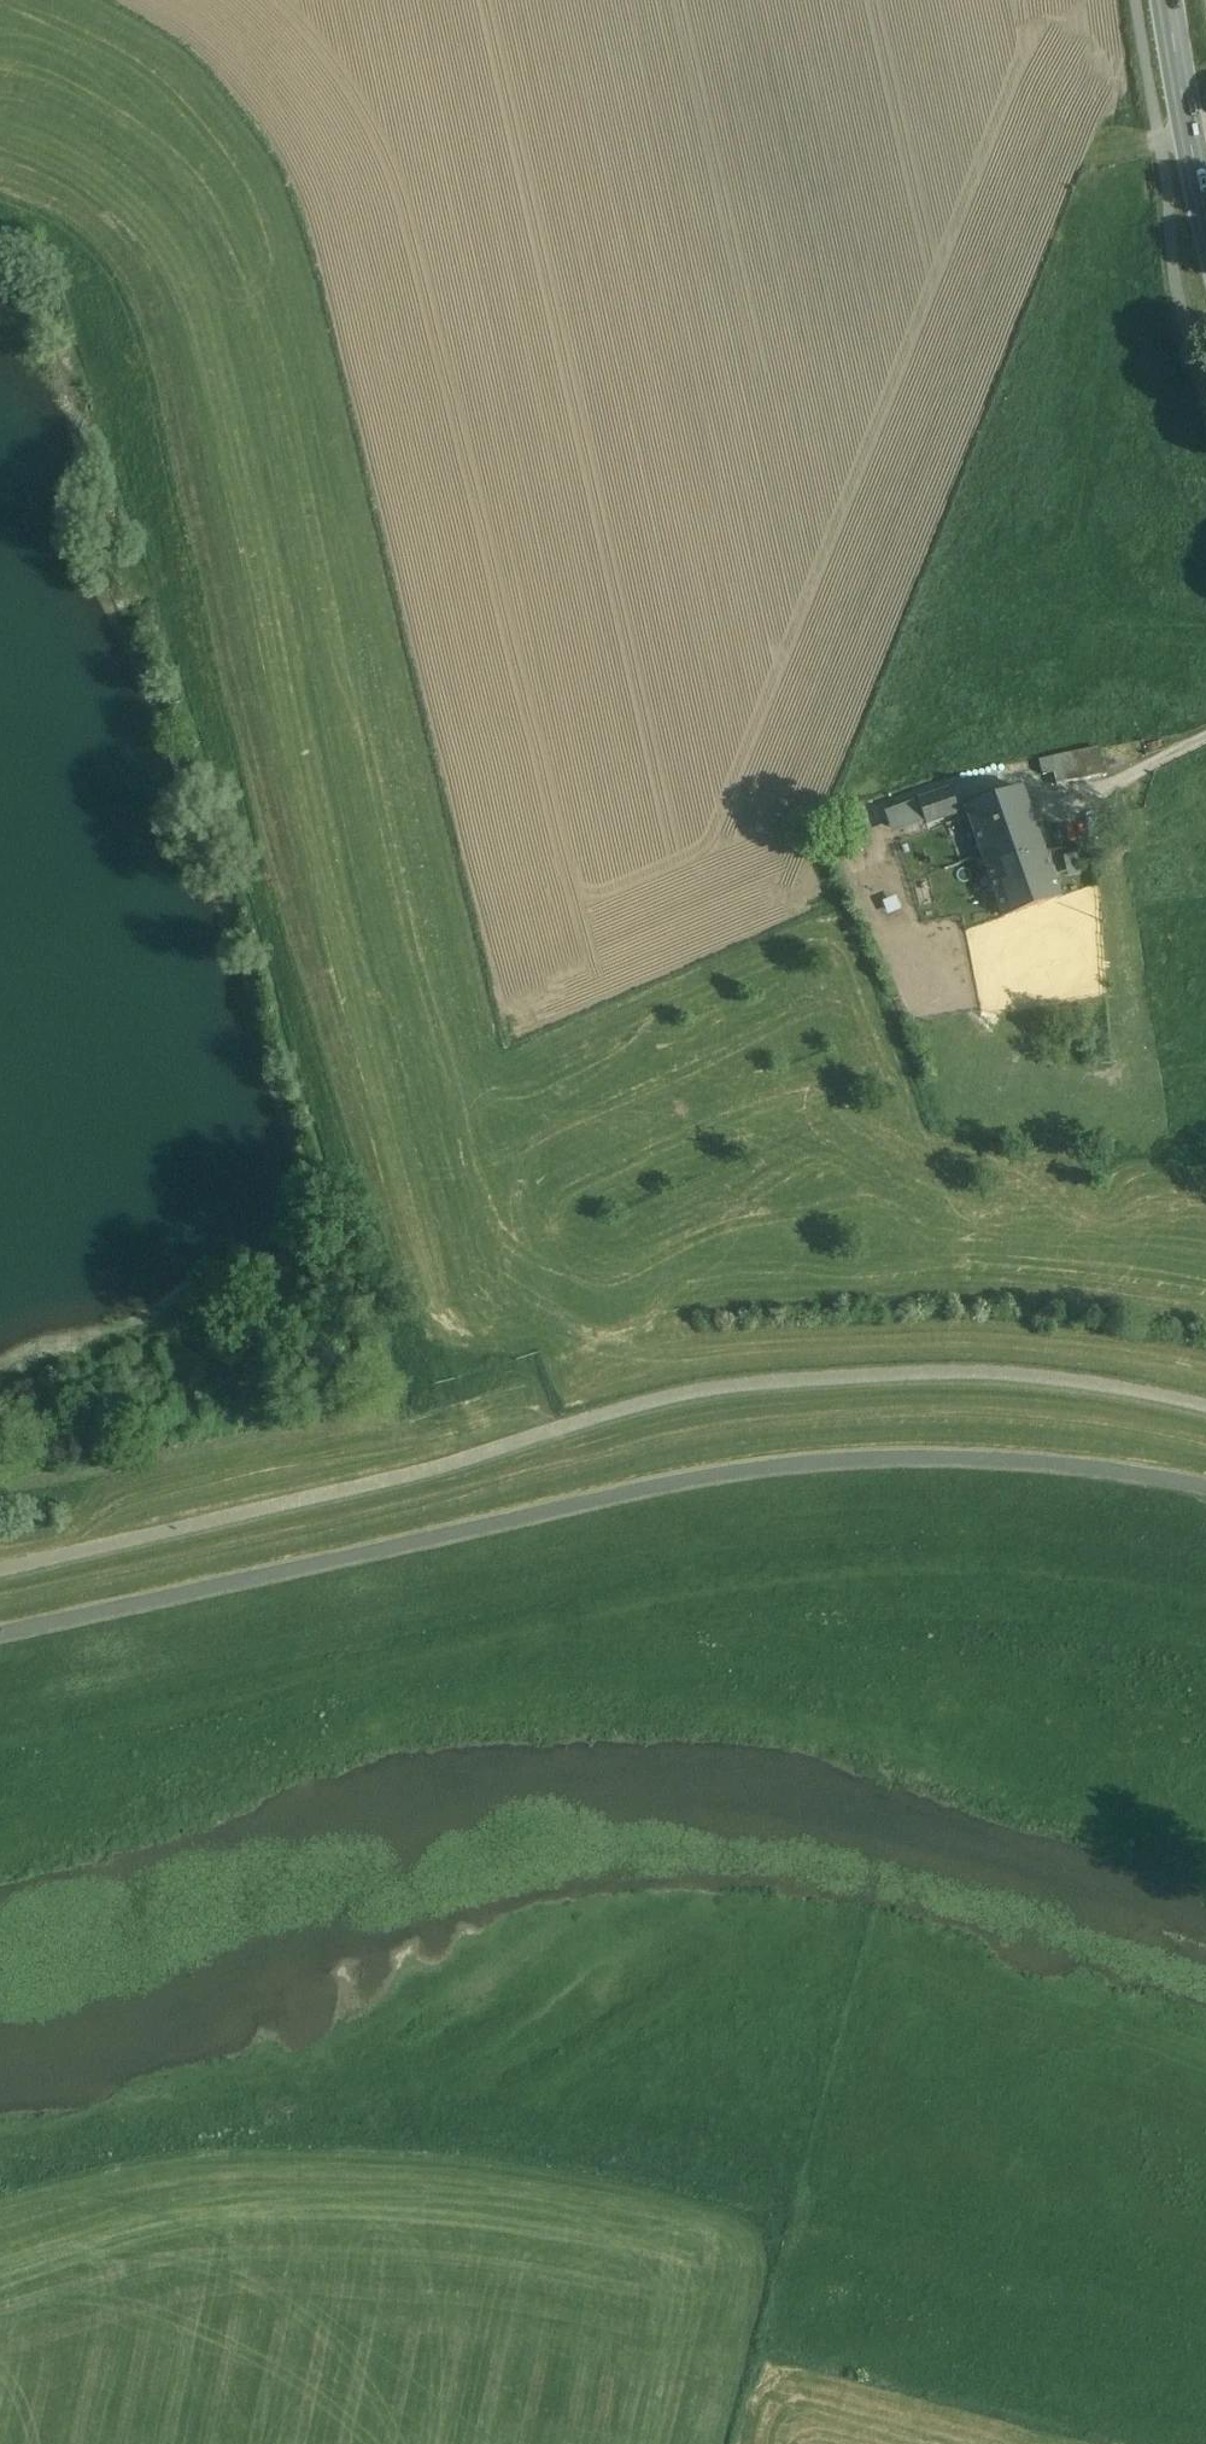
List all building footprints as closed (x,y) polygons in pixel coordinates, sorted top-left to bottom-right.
[(1100,750),(1051,760),(1058,786),(1106,777),(1100,750)] [(950,791),(918,802),(926,825),(958,814),(950,791)] [(1025,791),(968,812),(1008,919),(1065,898),(1025,791)]
